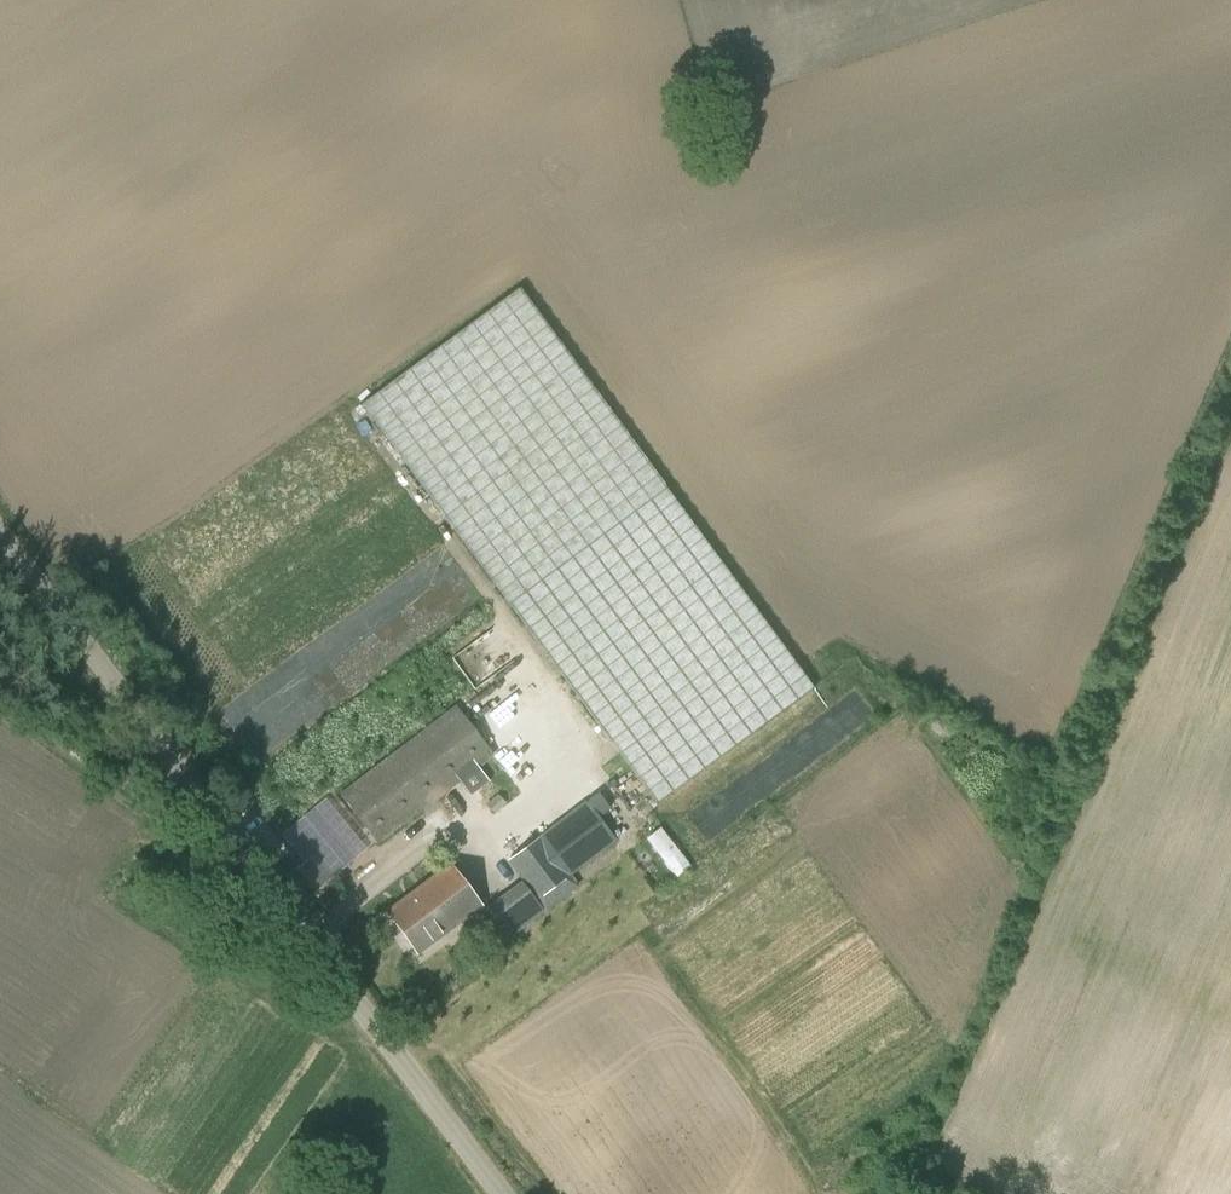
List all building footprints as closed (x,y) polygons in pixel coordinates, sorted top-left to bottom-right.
[(362,405),(508,605),(612,746),(654,804),(812,688),(769,630),(665,489),(519,289),(362,405)] [(339,793),(378,845),(395,832),(459,782),(470,796),(488,781),(478,767),(492,756),(454,706),(339,793)] [(610,809),(598,793),(587,801),(585,802),(539,837),(507,861),(546,911),(579,886),(571,876),(617,840),(601,817),(610,809)] [(650,836),(677,877),(695,865),(667,825),(650,836)] [(316,895),(360,857),(340,835),(296,873),(316,895)] [(385,914),(416,954),(479,906),(449,866),(385,914)] [(479,916),(501,944),(538,914),(516,886),(479,916)]
